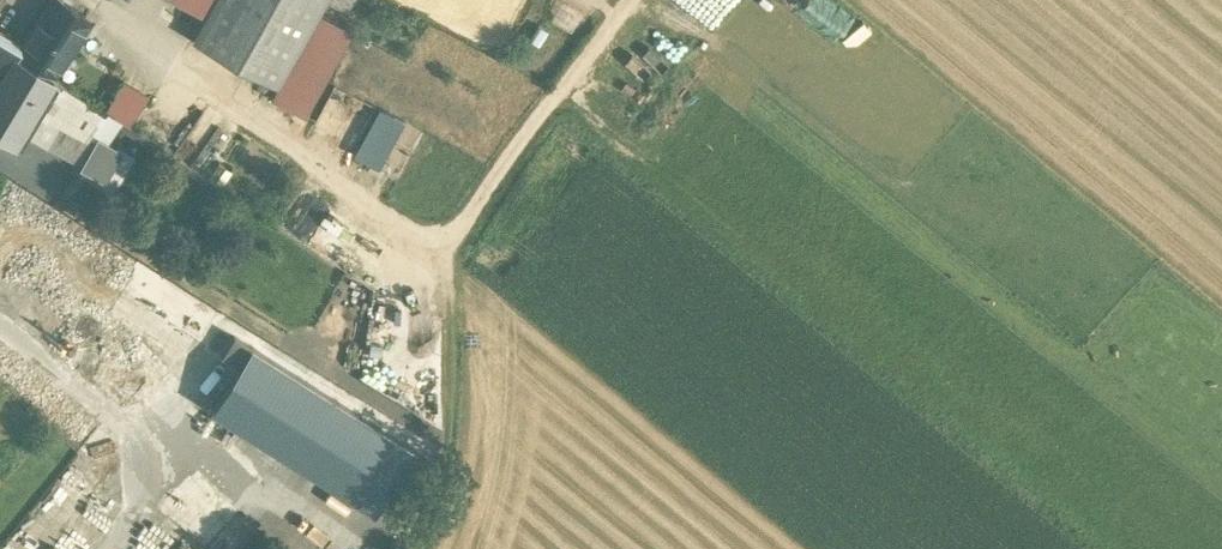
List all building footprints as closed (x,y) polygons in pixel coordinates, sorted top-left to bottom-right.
[(16,56),(53,79),(91,20),(59,0),(52,0),(21,48),(16,56)] [(205,18),(215,0),(172,0),(205,18)] [(205,18),(206,19),(194,42),(278,89),(325,3),(327,0),(215,0),(205,18)] [(325,3),(346,14),(353,0),(327,0),(325,3)] [(831,42),(847,25),(819,0),(784,0),(831,42)] [(7,71),(16,56),(21,48),(0,35),(0,67),(7,71)] [(15,144),(53,79),(16,56),(7,71),(0,83),(0,135),(15,144)] [(123,83),(106,114),(129,129),(147,99),(123,83)] [(30,138),(50,149),(64,128),(79,97),(60,86),(30,138)] [(79,97),(64,128),(86,138),(92,128),(103,112),(79,97)] [(82,165),(95,143),(86,138),(64,128),(50,149),(82,165)] [(95,143),(82,165),(79,170),(101,183),(118,157),(95,143)] [(413,451),(235,337),(223,358),(239,368),(213,409),(375,512),(413,451)]
